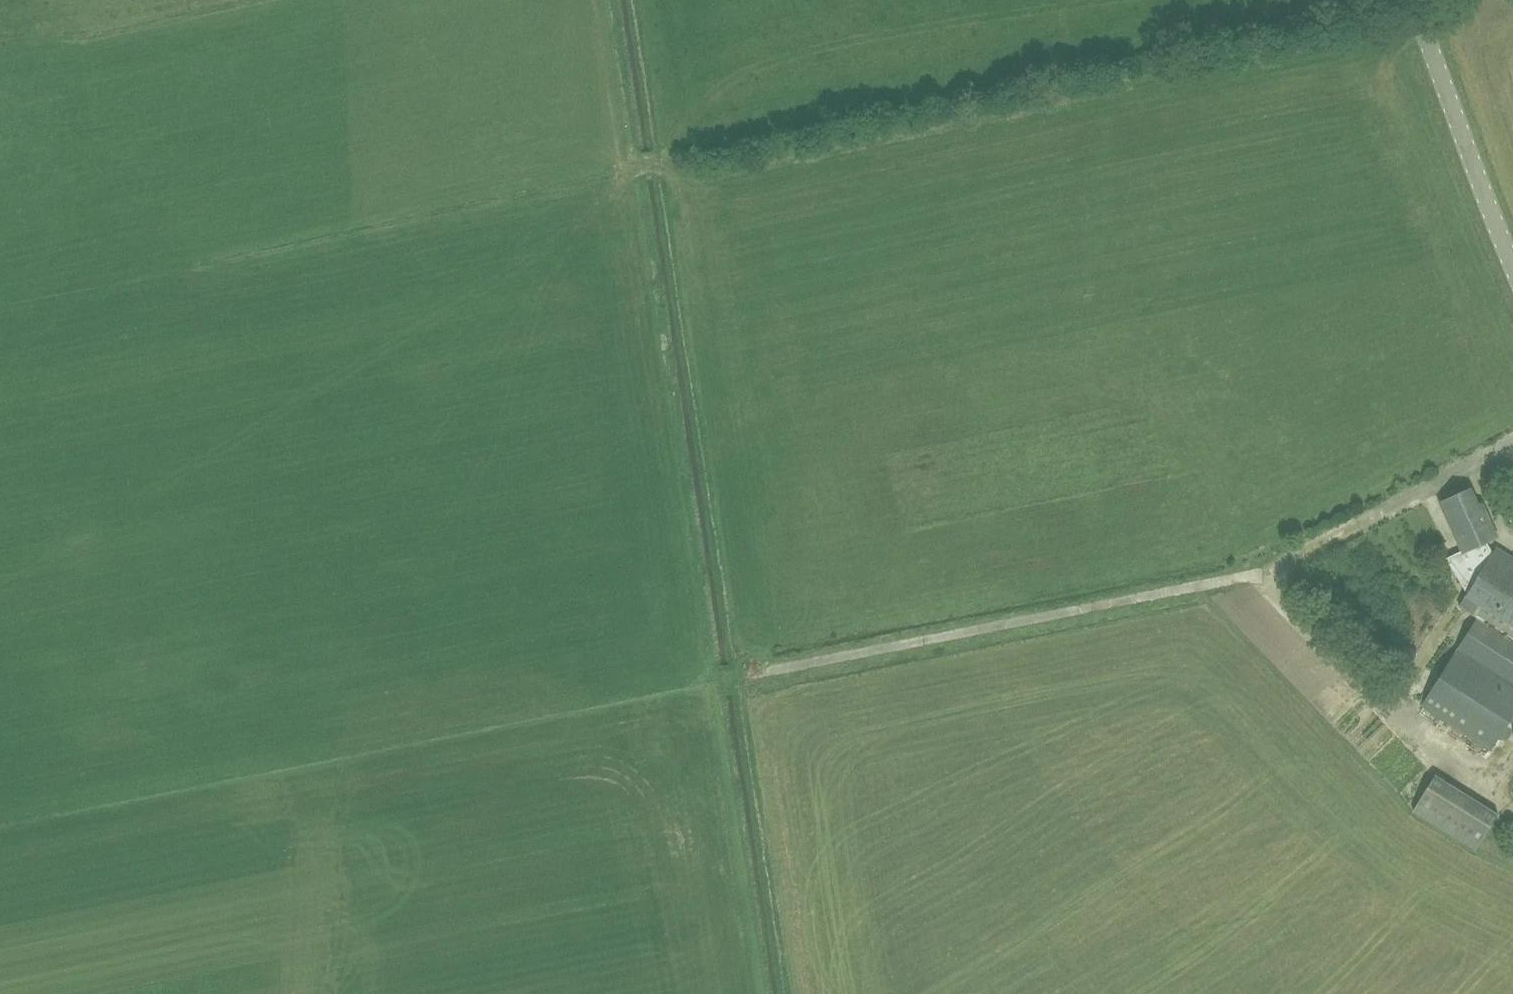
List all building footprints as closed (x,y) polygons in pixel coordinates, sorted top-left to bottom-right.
[(1441,502),(1462,551),(1446,559),(1466,593),(1459,605),(1477,616),(1456,650),(1420,706),(1490,750),(1512,713),(1512,559),(1494,548),(1491,554),(1485,541),(1494,537),(1483,511),(1479,512),(1469,488),(1441,502)] [(1424,773),(1403,812),(1473,848),(1493,809),(1424,773)]
